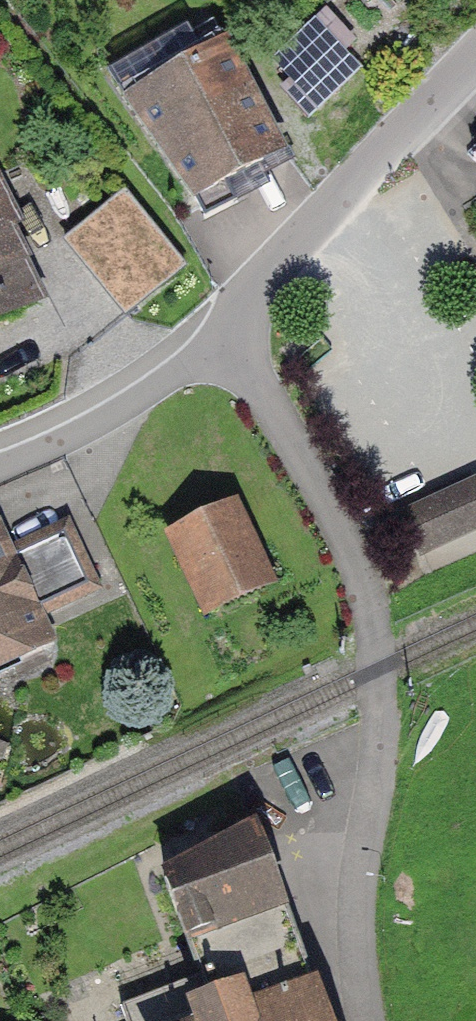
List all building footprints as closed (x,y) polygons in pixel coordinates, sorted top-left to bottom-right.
[(295,176),(238,56),(135,105),(191,225),(295,176)] [(0,191),(0,347),(70,313),(9,187),(0,191)] [(181,272),(121,201),(62,250),(122,321),(181,272)] [(415,552),(475,525),(475,470),(394,506),(415,552)] [(277,601),(242,514),(166,545),(202,632),(277,601)] [(0,518),(0,660),(53,636),(0,518)] [(201,975),(290,941),(254,833),(165,880),(201,975)] [(290,941),(201,975),(120,1008),(126,1020),(321,1020),(290,941)]
